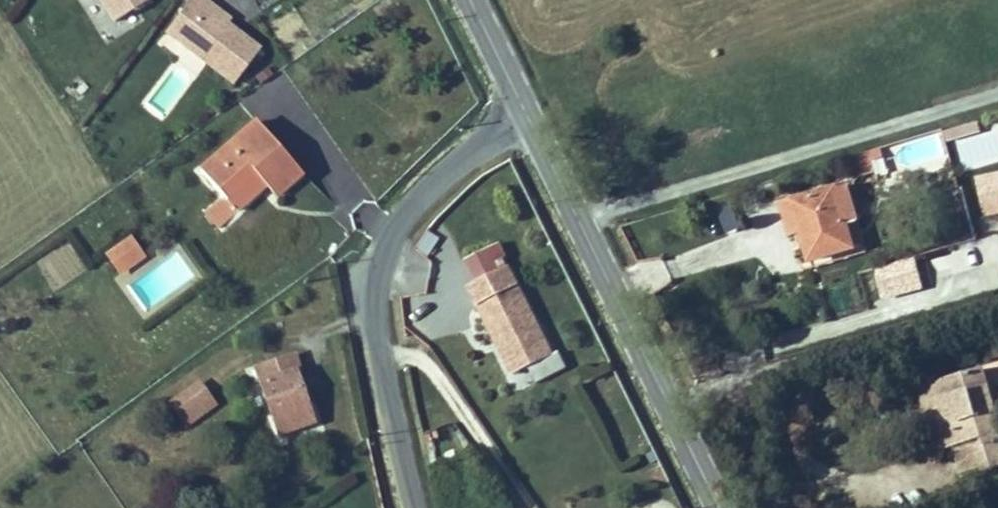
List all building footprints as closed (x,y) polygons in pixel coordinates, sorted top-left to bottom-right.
[(113,21),(148,0),(100,0),(113,21)] [(204,0),(190,0),(174,21),(186,30),(177,42),(233,85),(259,49),(225,23),(204,8),(208,3),(204,0)] [(229,20),(208,3),(204,8),(225,23),(229,20)] [(186,30),(174,21),(165,32),(177,42),(186,30)] [(301,173),(256,121),(200,171),(225,200),(254,174),(265,186),(274,197),(301,173)] [(958,172),(997,161),(997,126),(977,131),(975,125),(947,132),(958,172)] [(883,148),(869,152),(877,181),(886,178),(880,159),(886,157),(883,148)] [(265,186),(254,174),(225,200),(236,213),(265,186)] [(985,177),(994,212),(997,211),(997,174),(985,177)] [(845,226),(839,204),(834,190),(782,206),(791,234),(802,230),(811,261),(852,247),(845,226)] [(856,222),(845,226),(852,247),(864,243),(856,222)] [(130,236),(103,255),(119,277),(146,258),(130,236)] [(913,258),(874,269),(883,298),(921,287),(913,258)] [(508,267),(470,287),(515,374),(553,354),(508,267)] [(304,380),(293,352),(255,366),(280,437),(313,425),(299,382),(304,380)] [(953,448),(962,476),(997,465),(997,420),(990,391),(983,369),(933,384),(943,413),(937,415),(945,439),(956,436),(958,446),(953,448)] [(187,431),(219,406),(199,379),(166,403),(187,431)] [(935,443),(945,439),(937,415),(943,413),(933,384),(918,389),(935,443)]
